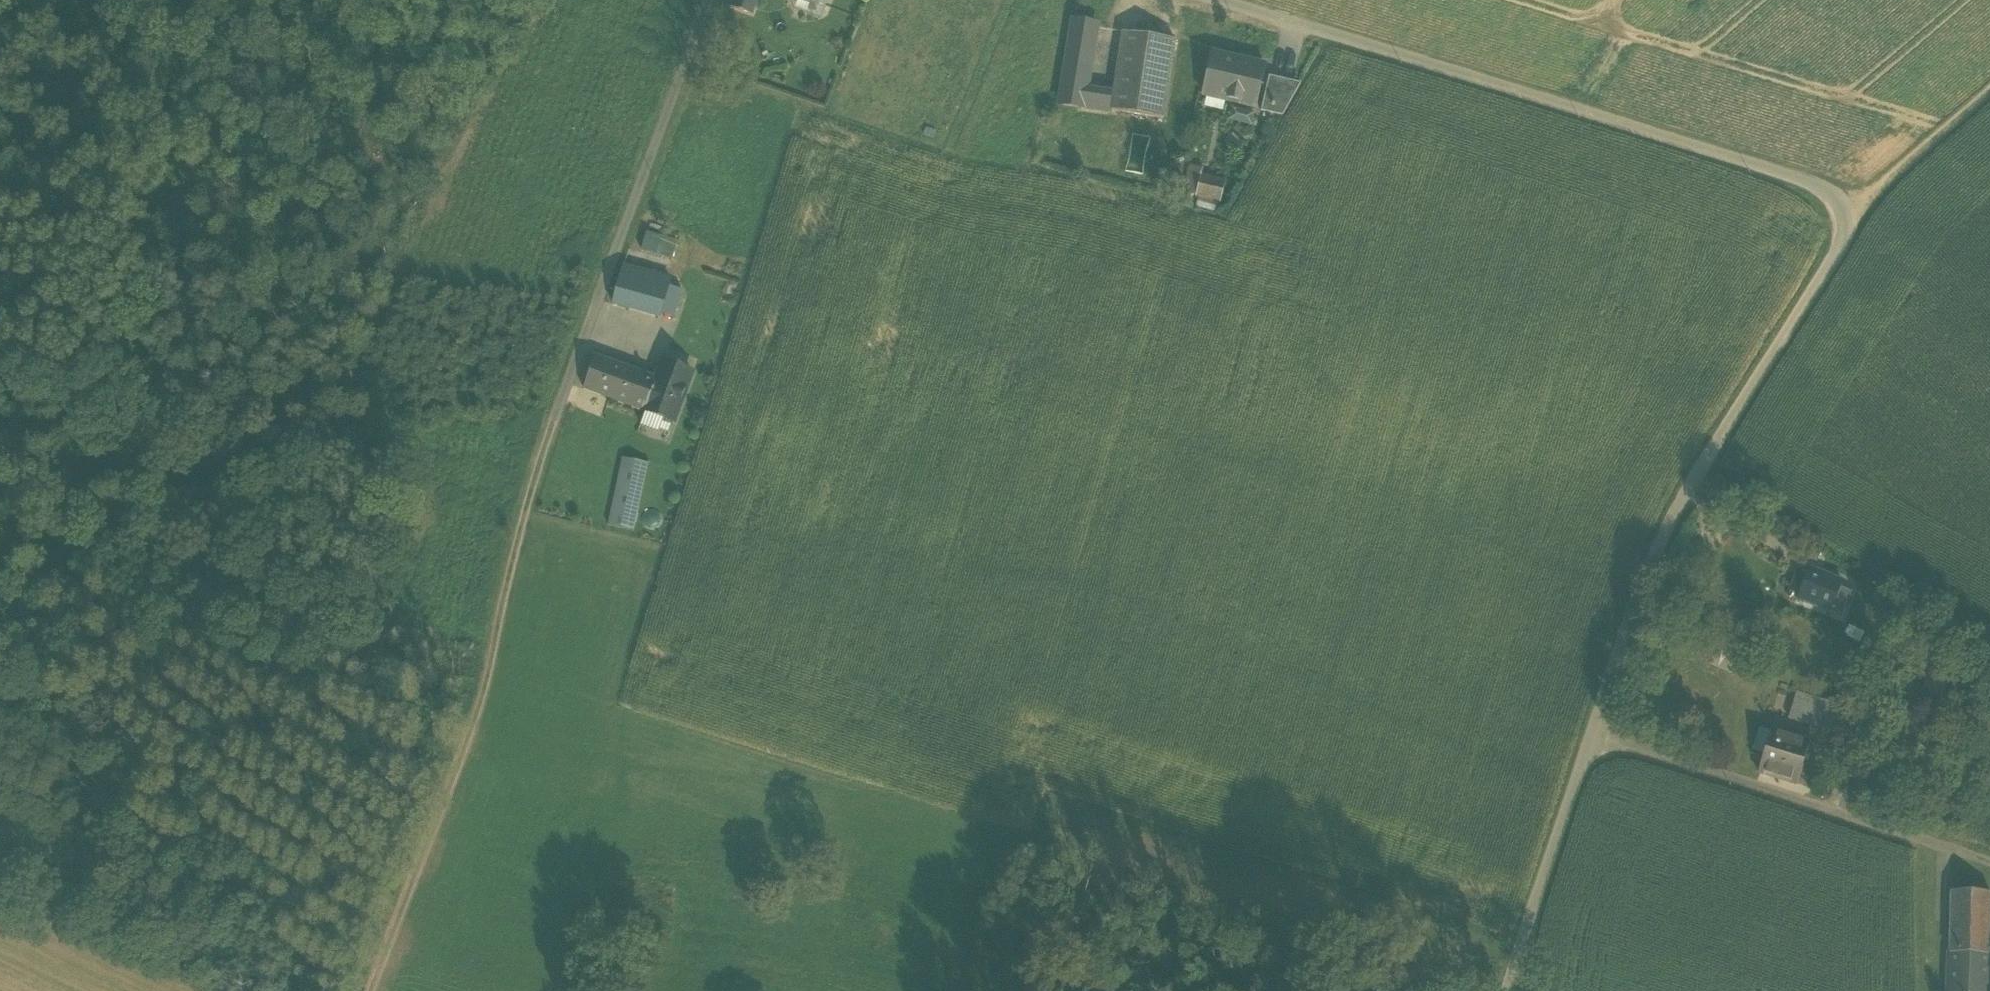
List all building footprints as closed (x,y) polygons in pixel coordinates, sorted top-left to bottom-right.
[(753,16),(759,0),(733,0),(730,7),(753,16)] [(1086,108),(1089,93),(1090,82),(1088,82),(1097,26),(1074,21),(1060,104),(1086,108)] [(1176,40),(1124,32),(1114,98),(1112,112),(1164,119),(1176,40)] [(1265,67),(1213,55),(1204,95),(1256,108),(1265,67)] [(1301,85),(1269,77),(1261,112),(1282,117),(1301,85)] [(1086,108),(1112,112),(1114,98),(1089,93),(1086,108)] [(1227,103),(1223,117),(1255,124),(1258,110),(1227,103)] [(1201,170),(1191,168),(1185,193),(1221,202),(1226,183),(1202,176),(1201,170)] [(642,252),(675,259),(679,238),(646,231),(642,252)] [(613,304),(659,317),(671,279),(625,266),(613,304)] [(658,379),(596,356),(584,389),(645,411),(658,379)] [(664,362),(658,379),(645,411),(674,422),(693,372),(664,362)] [(636,528),(649,461),(622,456),(608,523),(636,528)] [(1841,588),(1843,582),(1809,569),(1797,599),(1831,612),(1841,588)] [(1841,588),(1831,612),(1842,617),(1851,592),(1841,588)] [(1788,719),(1814,727),(1822,701),(1797,693),(1788,719)] [(1842,706),(1822,701),(1814,727),(1833,733),(1842,706)] [(1810,743),(1771,731),(1758,772),(1797,784),(1810,743)] [(1949,952),(1989,954),(1989,923),(1989,892),(1952,890),(1949,952)] [(1989,954),(1949,952),(1948,990),(1988,990),(1989,954)]
